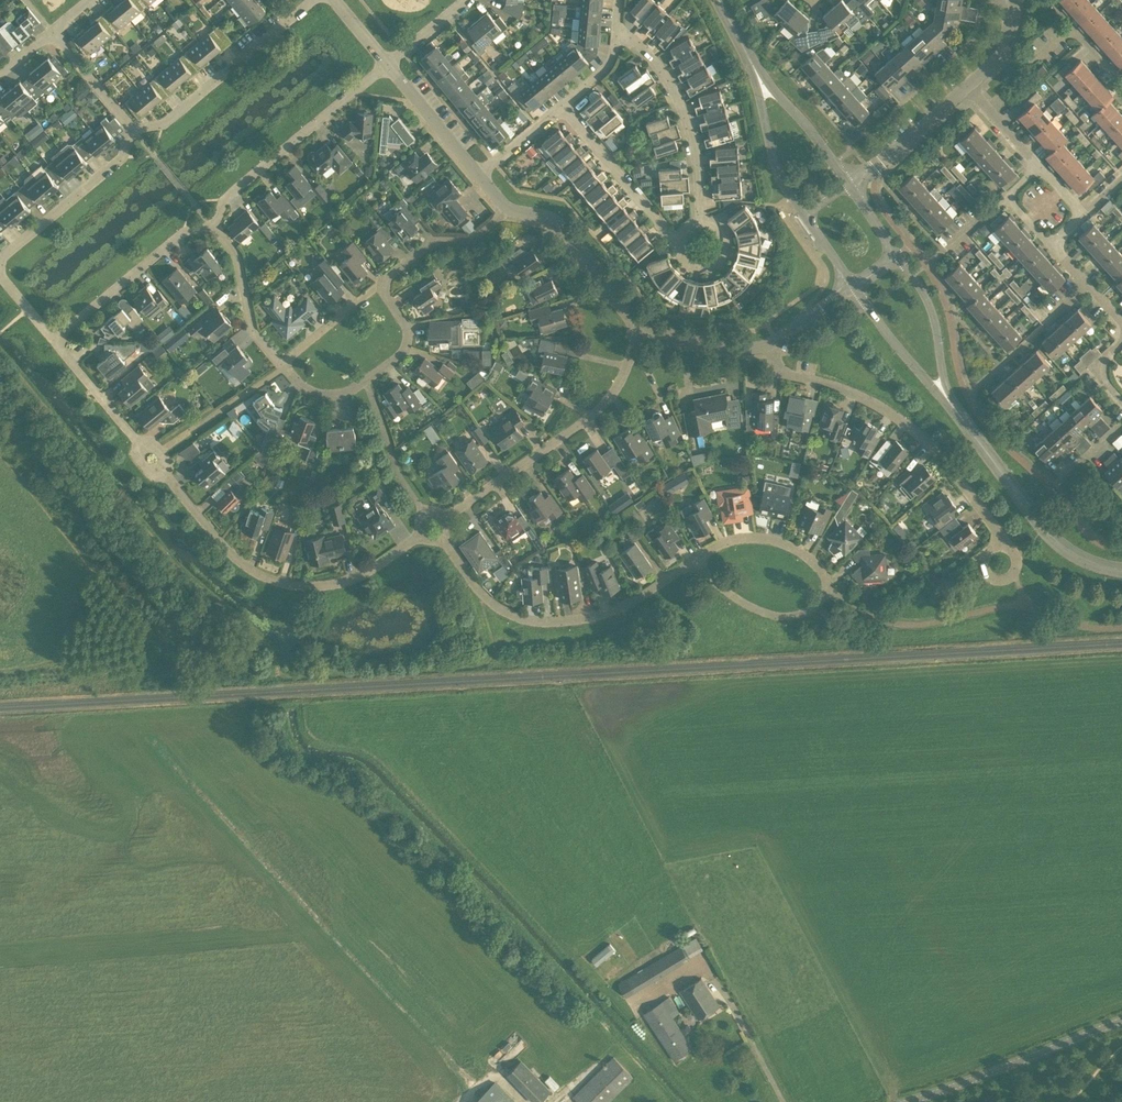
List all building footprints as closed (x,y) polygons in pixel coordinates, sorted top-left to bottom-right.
[(146,6),(140,0),(123,0),(118,4),(131,18),(146,6)] [(233,4),(241,14),(258,0),(238,0),(233,4)] [(261,0),(258,0),(241,14),(249,24),(265,10),(261,4),(263,3),(261,0)] [(516,0),(506,0),(506,3),(502,8),(519,19),(523,13),(524,1),(516,0)] [(639,26),(658,4),(653,0),(639,0),(631,9),(638,16),(633,21),(639,26)] [(751,5),(756,12),(761,9),(775,0),(758,0),(751,5)] [(772,15),(783,25),(798,8),(789,0),(775,0),(761,9),(766,16),(771,13),(772,15)] [(849,25),(850,26),(859,19),(862,22),(867,17),(868,17),(853,0),(849,0),(845,3),(843,0),(840,0),(833,6),(849,25)] [(866,3),(869,0),(853,0),(868,17),(874,12),(866,3)] [(936,7),(961,11),(963,0),(937,0),(936,7)] [(1064,11),(1076,0),(1061,0),(1065,5),(1061,8),(1064,11)] [(1091,3),(1089,0),(1076,0),(1064,11),(1067,14),(1071,11),(1076,16),(1091,3)] [(1080,29),(1099,12),(1091,3),(1076,16),(1081,22),(1077,25),(1080,29)] [(116,31),(131,18),(118,4),(114,7),(111,7),(110,6),(102,13),(116,31)] [(646,32),(652,37),(670,15),(658,4),(639,26),(644,21),(650,27),(646,32)] [(580,18),(600,20),(601,8),(581,6),(580,18)] [(843,30),(849,25),(833,6),(823,15),(827,21),(826,24),(824,27),(818,28),(818,30),(820,41),(820,44),(827,41),(827,37),(833,33),(836,30),(840,35),(844,31),(843,30)] [(961,11),(936,7),(933,19),(951,29),(953,17),(960,18),(961,11)] [(13,46),(34,29),(33,28),(40,22),(29,8),(22,15),(21,14),(16,17),(16,19),(20,23),(16,26),(11,20),(8,20),(0,27),(0,30),(13,46)] [(794,34),(789,39),(801,50),(820,41),(818,30),(807,32),(806,31),(808,28),(807,19),(809,18),(798,8),(783,25),(794,34)] [(911,17),(905,10),(902,15),(911,24),(916,20),(912,16),(911,17)] [(494,20),(487,11),(477,19),(491,36),(501,28),(502,30),(508,26),(499,16),(494,20)] [(191,18),(186,12),(181,17),(185,22),(191,18)] [(1092,34),(1107,20),(1099,12),(1080,29),(1083,32),(1087,28),(1092,34)] [(93,24),(89,28),(101,43),(116,31),(102,13),(93,20),(94,21),(93,24)] [(678,37),(687,30),(670,15),(652,37),(656,32),(663,38),(658,43),(664,48),(675,35),(678,37)] [(183,23),(179,17),(172,23),(176,29),(183,23)] [(579,29),(599,32),(600,20),(580,18),(579,29)] [(486,49),(481,44),(491,36),(477,19),(467,28),(477,39),(472,44),(480,54),(486,49)] [(516,19),(513,21),(518,27),(524,23),(516,19)] [(886,19),(881,24),(885,28),(890,23),(886,19)] [(951,29),(933,19),(924,28),(941,47),(946,43),(941,38),(951,29)] [(547,25),(542,20),(537,25),(541,30),(547,25)] [(1096,46),(1115,29),(1107,20),(1092,34),(1097,40),(1093,43),(1096,46)] [(905,27),(900,22),(897,25),(901,30),(905,27)] [(219,24),(213,28),(218,34),(224,30),(219,24)] [(86,55),(101,43),(89,28),(85,31),(81,31),(72,38),(86,55)] [(213,28),(199,41),(211,55),(215,52),(219,52),(219,53),(228,46),(218,34),(213,28)] [(914,37),(931,56),(941,47),(924,28),(914,37)] [(578,44),(586,48),(587,45),(587,43),(598,44),(599,32),(579,29),(578,44)] [(1121,39),(1121,37),(1115,29),(1096,46),(1099,49),(1103,46),(1108,52),(1121,39)] [(13,46),(0,30),(0,57),(13,46)] [(224,30),(218,34),(228,46),(233,41),(224,30)] [(544,36),(539,40),(543,45),(549,41),(544,36)] [(669,59),(673,66),(698,52),(689,37),(670,48),(675,56),(669,59)] [(931,56),(914,37),(904,46),(921,65),(931,56)] [(472,48),(464,39),(460,42),(460,43),(467,52),(472,48)] [(1121,55),(1121,39),(1108,52),(1113,57),(1109,61),(1112,64),(1121,55)] [(431,50),(421,58),(429,68),(444,55),(436,46),(431,40),(426,44),(431,50)] [(538,49),(543,45),(539,40),(534,44),(538,49)] [(207,59),(211,55),(199,41),(184,53),(198,70),(207,63),(206,63),(207,59)] [(840,48),(843,52),(848,47),(845,43),(840,48)] [(578,44),(577,45),(566,54),(579,69),(588,62),(582,53),(583,52),(586,49),(586,48),(578,44)] [(879,48),(875,44),(871,48),(875,52),(879,48)] [(151,55),(156,51),(152,46),(147,50),(151,55)] [(921,65),(904,46),(894,55),(907,69),(912,65),(916,70),(921,65)] [(801,64),(810,74),(824,62),(831,56),(823,47),(815,52),(801,64)] [(557,61),(570,77),(579,69),(566,54),(562,49),(553,56),(557,61)] [(865,62),(874,54),(870,49),(861,58),(865,62)] [(444,55),(429,68),(437,77),(452,65),(448,60),(453,56),(449,51),(444,55)] [(526,51),(521,55),(525,60),(530,56),(526,51)] [(706,66),(698,52),(673,66),(679,63),(683,71),(678,74),(681,80),(706,66)] [(184,53),(169,65),(182,80),(186,76),(189,77),(190,77),(198,70),(184,53)] [(520,64),(525,60),(521,55),(516,59),(520,64)] [(907,69),(894,55),(885,64),(902,83),(907,78),(902,73),(907,69)] [(1112,64),(1115,67),(1118,64),(1121,68),(1121,55),(1112,64)] [(54,63),(49,57),(39,65),(52,81),(62,73),(63,75),(68,71),(59,59),(54,63)] [(142,62),(137,57),(133,61),(137,66),(142,62)] [(1060,80),(1066,74),(1074,82),(1089,68),(1080,59),(1073,66),(1069,62),(1055,74),(1060,80)] [(457,61),(452,65),(437,77),(445,87),(460,75),(465,71),(457,61)] [(495,61),(490,65),(495,72),(501,67),(495,61)] [(548,69),(561,85),(570,77),(557,61),(548,69)] [(478,66),(483,71),(487,68),(482,62),(478,66)] [(824,62),(810,74),(819,84),(833,71),(824,62)] [(636,64),(618,77),(628,91),(651,75),(647,68),(641,72),(636,64)] [(863,76),(869,71),(862,64),(857,70),(863,76)] [(897,87),(902,83),(885,64),(874,73),(887,87),(892,82),(897,87)] [(1042,64),(1032,74),(1037,79),(1047,70),(1042,64)] [(30,73),(35,79),(30,83),(40,95),(44,91),(45,92),(50,91),(56,86),(52,81),(39,65),(30,73)] [(177,83),(182,80),(169,65),(154,77),(169,95),(177,88),(177,87),(177,83)] [(715,81),(706,66),(681,80),(682,81),(687,77),(692,85),(686,88),(690,95),(715,81)] [(836,68),(833,71),(819,84),(828,94),(847,77),(839,69),(836,68)] [(1089,68),(1074,82),(1082,91),(1097,77),(1089,68)] [(539,76),(552,92),(561,85),(548,69),(539,76)] [(508,75),(504,70),(498,74),(503,80),(508,75)] [(460,75),(445,87),(453,97),(468,84),(464,80),(469,75),(465,71),(460,75)] [(485,76),(490,82),(495,78),(490,72),(485,76)] [(872,73),(867,77),(872,82),(876,78),(872,73)] [(650,85),(655,81),(651,75),(628,91),(638,105),(655,92),(650,85)] [(847,77),(828,94),(837,104),(857,85),(848,75),(847,77)] [(530,84),(542,100),(552,92),(539,76),(530,84)] [(154,77),(140,89),(152,104),(156,101),(160,101),(160,102),(169,95),(154,77)] [(1097,77),(1082,91),(1089,100),(1105,86),(1097,77)] [(507,86),(528,112),(542,100),(530,84),(522,90),(514,80),(507,86)] [(25,87),(20,81),(11,88),(28,109),(37,102),(35,99),(40,95),(30,83),(25,87)] [(493,88),(497,92),(503,87),(499,83),(493,88)] [(881,83),(880,83),(875,87),(876,88),(874,89),(883,99),(890,93),(881,83)] [(75,93),(80,99),(91,89),(87,84),(75,93)] [(468,84),(453,97),(461,106),(476,94),(468,84)] [(857,85),(837,104),(845,114),(860,101),(866,95),(857,85)] [(1105,86),(1089,100),(1097,108),(1107,99),(1108,100),(1113,95),(1105,86)] [(1,96),(7,103),(2,107),(11,118),(16,114),(17,115),(22,114),(28,109),(11,88),(1,96)] [(498,93),(502,98),(508,93),(504,88),(498,93)] [(148,108),(152,104),(140,89),(125,102),(139,119),(148,112),(147,111),(148,108)] [(695,106),(697,113),(724,105),(720,89),(699,95),(701,104),(695,106)] [(476,94),(461,106),(469,116),(484,104),(489,100),(481,90),(476,94)] [(91,99),(95,100),(98,97),(93,91),(88,96),(91,99)] [(1027,124),(1042,111),(1035,103),(1042,96),(1036,91),(1022,104),(1027,108),(1015,119),(1018,122),(1022,119),(1027,124)] [(585,119),(590,125),(612,106),(601,93),(584,107),(590,115),(585,119)] [(613,104),(617,101),(610,93),(606,96),(613,104)] [(1063,98),(1068,104),(1072,100),(1067,95),(1063,98)] [(1056,96),(1048,103),(1056,112),(1064,105),(1056,96)] [(514,106),(517,103),(512,98),(509,100),(514,106)] [(1116,108),(1108,100),(1107,99),(1097,108),(1092,113),(1101,122),(1116,108)] [(72,106),(68,100),(63,105),(67,110),(72,106)] [(1077,105),(1072,100),(1068,104),(1073,109),(1077,105)] [(869,111),(860,101),(845,114),(854,124),(869,111)] [(880,106),(885,112),(890,107),(885,101),(880,106)] [(614,107),(618,112),(623,107),(619,102),(614,107)] [(484,104),(469,116),(477,126),(492,113),(484,104)] [(729,122),(724,105),(697,113),(697,114),(703,112),(706,120),(700,122),(702,129),(729,122)] [(623,120),(612,106),(590,125),(595,130),(600,126),(606,134),(623,120)] [(5,120),(6,122),(11,118),(2,107),(0,108),(0,124),(5,120)] [(528,116),(520,107),(515,111),(523,120),(528,116)] [(1121,119),(1121,115),(1116,108),(1101,122),(1109,131),(1121,119)] [(1065,113),(1069,118),(1073,115),(1069,109),(1065,113)] [(1031,137),(1050,120),(1042,111),(1027,124),(1032,130),(1028,134),(1031,137)] [(354,134),(370,136),(372,113),(358,112),(357,121),(349,121),(340,129),(349,139),(354,134)] [(1084,121),(1085,121),(1088,117),(1083,112),(1079,116),(1084,121)] [(49,116),(53,121),(57,118),(53,113),(49,116)] [(70,120),(65,113),(60,117),(65,124),(70,120)] [(492,113),(477,126),(485,135),(500,123),(492,113)] [(389,116),(383,115),(380,152),(386,152),(387,140),(400,142),(404,139),(408,143),(415,137),(398,117),(394,120),(389,114),(389,116)] [(646,122),(651,138),(678,129),(676,122),(670,124),(667,115),(646,122)] [(1078,120),(1073,115),(1069,118),(1074,123),(1078,120)] [(101,121),(102,123),(93,130),(106,146),(116,139),(110,132),(120,124),(114,117),(109,121),(106,116),(101,121)] [(58,119),(53,123),(57,127),(62,123),(58,119)] [(1121,135),(1121,119),(1109,131),(1117,140),(1121,135)] [(1043,142),(1058,128),(1050,120),(1031,137),(1034,140),(1038,136),(1043,142)] [(1088,125),(1085,121),(1084,121),(1080,126),(1083,129),(1088,125)] [(734,138),(729,122),(702,129),(702,130),(708,128),(710,136),(704,138),(706,146),(734,138)] [(39,123),(25,134),(30,140),(44,129),(39,123)] [(513,139),(508,133),(500,123),(485,135),(493,145),(503,137),(508,143),(513,139)] [(960,139),(968,149),(982,135),(979,131),(981,129),(976,124),(965,135),(960,130),(955,134),(960,139)] [(542,142),(553,155),(574,137),(570,131),(565,136),(559,128),(542,142)] [(1066,137),(1058,128),(1043,142),(1048,148),(1044,151),(1047,154),(1046,155),(1046,156),(1061,142),(1066,137)] [(681,136),(678,129),(651,138),(657,154),(678,147),(675,138),(681,136)] [(31,141),(35,146),(49,135),(45,130),(31,141)] [(84,138),(82,136),(77,140),(87,152),(92,148),(97,154),(106,146),(93,130),(84,138)] [(1076,135),(1080,140),(1085,137),(1080,131),(1076,135)] [(1091,138),(1095,143),(1099,140),(1094,134),(1091,138)] [(982,135),(968,149),(976,157),(993,142),(989,138),(986,140),(982,135)] [(553,155),(563,168),(584,150),(580,145),(576,148),(570,142),(575,137),(574,137),(553,155)] [(1089,142),(1085,137),(1080,140),(1085,146),(1089,142)] [(87,162),(82,156),(87,152),(77,140),(73,144),(68,143),(60,149),(65,154),(78,170),(87,162)] [(1104,145),(1099,140),(1095,143),(1100,148),(1104,145)] [(617,146),(613,141),(608,144),(613,150),(617,146)] [(993,142),(976,157),(984,166),(998,153),(994,149),(997,147),(993,142)] [(1050,168),(1069,150),(1061,142),(1046,156),(1051,161),(1047,164),(1050,168)] [(342,163),(345,167),(352,162),(338,145),(332,150),(326,143),(315,152),(314,150),(311,151),(309,153),(308,155),(309,157),(308,158),(321,173),(332,164),(336,168),(342,163)] [(531,144),(525,149),(530,154),(535,149),(531,144)] [(710,158),(710,165),(739,163),(737,146),(715,148),(716,157),(710,158)] [(17,153),(21,158),(27,153),(23,148),(17,153)] [(1097,158),(1100,154),(1095,149),(1092,152),(1097,158)] [(585,151),(584,150),(563,168),(574,181),(595,163),(591,158),(586,162),(580,155),(585,151)] [(1062,173),(1077,159),(1069,150),(1050,168),(1053,171),(1057,167),(1062,173)] [(408,171),(417,181),(437,164),(427,151),(420,157),(415,151),(395,168),(402,176),(408,171)] [(998,153),(984,166),(992,175),(1008,160),(1004,155),(1002,157),(998,153)] [(63,171),(68,178),(78,170),(65,154),(55,162),(54,159),(49,164),(58,175),(63,171)] [(936,164),(940,161),(934,154),(930,157),(936,164)] [(9,160),(14,166),(20,161),(15,155),(9,160)] [(1066,185),(1085,168),(1077,159),(1062,173),(1067,179),(1063,182),(1066,185)] [(1013,164),(1008,160),(992,175),(1000,184),(1005,189),(1009,184),(1005,179),(1015,171),(1010,166),(1013,164)] [(596,164),(595,163),(574,181),(585,194),(606,176),(601,170),(596,175),(591,168),(596,164)] [(740,180),(739,163),(710,165),(710,166),(717,165),(717,174),(711,174),(712,182),(740,180)] [(43,167),(39,167),(32,172),(49,193),(59,186),(53,179),(58,175),(49,164),(44,168),(43,167)] [(286,184),(297,198),(311,186),(301,173),(301,172),(295,164),(285,172),(291,179),(286,184)] [(354,168),(359,175),(364,172),(358,165),(354,168)] [(940,168),(946,175),(950,172),(944,165),(940,168)] [(951,168),(957,175),(961,171),(955,165),(951,168)] [(640,167),(633,168),(634,176),(642,175),(640,167)] [(659,168),(660,185),(689,183),(688,175),(682,176),(681,167),(659,168)] [(1085,168),(1066,185),(1069,188),(1073,185),(1078,191),(1086,184),(1093,177),(1093,176),(1085,168)] [(393,174),(389,169),(385,173),(388,178),(393,174)] [(967,179),(961,171),(957,175),(963,182),(967,179)] [(1104,176),(1100,171),(1095,175),(1100,180),(1104,176)] [(35,195),(40,201),(49,193),(32,172),(32,173),(36,178),(27,185),(25,183),(20,187),(30,199),(35,195)] [(956,179),(950,172),(946,175),(953,182),(956,179)] [(900,193),(904,197),(921,182),(913,173),(898,186),(902,191),(900,193)] [(606,176),(585,194),(595,207),(617,189),(612,183),(607,187),(601,181),(606,176)] [(442,208),(454,223),(467,212),(455,198),(461,193),(449,178),(429,195),(440,209),(442,208)] [(741,197),(740,180),(712,182),(718,182),(719,190),(712,191),(713,199),(726,198),(741,197)] [(543,187),(547,191),(553,186),(549,181),(543,187)] [(914,204),(929,191),(921,182),(904,197),(908,202),(911,200),(914,204)] [(956,185),(963,193),(966,189),(960,182),(956,185)] [(976,189),(970,182),(967,185),(973,192),(976,189)] [(323,202),(331,196),(319,183),(312,189),(323,202)] [(689,191),(689,183),(660,185),(662,202),(684,200),(683,191),(689,191)] [(947,188),(952,198),(960,194),(955,184),(947,188)] [(30,209),(25,203),(30,199),(20,187),(15,191),(17,193),(8,201),(21,217),(30,209)] [(595,207),(606,220),(628,202),(623,196),(618,200),(612,194),(617,189),(595,207)] [(972,197),(966,189),(963,193),(969,200),(972,197)] [(294,218),(299,214),(289,202),(284,206),(271,190),(258,201),(271,217),(279,210),(284,216),(289,212),(294,218)] [(920,215),(937,199),(929,191),(914,204),(918,208),(916,210),(920,215)] [(12,225),(21,217),(8,201),(4,196),(0,199),(0,221),(1,222),(6,218),(12,225)] [(390,208),(384,213),(388,218),(387,218),(403,237),(413,238),(416,236),(417,226),(412,221),(414,220),(414,218),(419,215),(403,196),(390,207),(390,208)] [(741,197),(726,198),(727,205),(742,200),(741,197)] [(930,221),(945,208),(937,199),(920,215),(924,219),(927,217),(930,221)] [(606,220),(616,233),(638,215),(634,209),(628,213),(623,206),(628,202),(606,220)] [(736,231),(736,233),(758,228),(757,225),(756,221),(754,219),(753,216),(751,213),(750,211),(747,208),(745,205),(727,219),(729,220),(730,222),(732,224),(733,226),(734,227),(735,229),(736,231)] [(369,213),(367,215),(377,228),(378,230),(365,241),(375,252),(373,254),(379,261),(394,248),(386,239),(392,235),(383,223),(369,206),(366,209),(369,213)] [(1112,209),(1118,216),(1121,213),(1116,206),(1112,209)] [(953,217),(945,208),(930,221),(934,226),(932,228),(937,233),(953,217)] [(229,227),(240,240),(259,224),(247,210),(238,217),(239,218),(229,227)] [(990,223),(994,228),(1002,237),(1017,224),(1013,220),(1015,218),(1010,213),(999,224),(994,219),(990,223)] [(639,215),(638,215),(616,233),(627,246),(649,227),(644,222),(639,226),(634,219),(639,215)] [(462,226),(468,233),(476,226),(470,219),(462,226)] [(265,222),(260,226),(270,239),(276,235),(265,222)] [(991,229),(985,223),(979,228),(983,233),(987,233),(991,229)] [(1080,242),(1084,247),(1101,232),(1093,223),(1078,236),(1082,240),(1080,242)] [(1017,224),(1002,237),(1010,246),(1027,231),(1023,226),(1020,228),(1017,224)] [(649,228),(649,227),(627,246),(638,259),(660,241),(655,235),(650,239),(644,232),(649,228)] [(739,247),(738,249),(760,255),(760,251),(760,248),(761,246),(761,244),(760,241),(760,238),(760,235),(759,231),(758,228),(736,233),(737,235),(738,236),(738,239),(738,241),(738,243),(739,245),(739,247)] [(1027,231),(1010,246),(1018,255),(1032,242),(1029,237),(1031,235),(1027,231)] [(1094,254),(1109,241),(1101,232),(1084,247),(1088,251),(1091,249),(1094,254)] [(1100,265),(1117,249),(1109,241),(1094,254),(1098,258),(1096,260),(1100,265)] [(360,274),(361,275),(367,270),(357,258),(362,253),(352,242),(342,250),(348,257),(341,263),(354,279),(360,274)] [(1032,242),(1018,255),(1026,264),(1043,248),(1039,244),(1036,246),(1032,242)] [(200,269),(208,278),(223,266),(207,247),(197,255),(195,253),(188,259),(198,271),(200,269)] [(508,270),(509,269),(522,273),(523,274),(541,262),(532,249),(529,251),(520,247),(501,261),(508,270)] [(1043,248),(1026,264),(1034,273),(1048,259),(1044,255),(1047,253),(1043,248)] [(734,262),(733,264),(750,279),(751,276),(753,274),(754,271),(756,267),(757,264),(758,261),(759,258),(760,255),(738,249),(738,250),(738,253),(737,255),(736,257),(736,259),(735,261),(734,262)] [(975,252),(981,259),(985,256),(979,249),(975,252)] [(1121,261),(1121,255),(1117,249),(1100,265),(1104,269),(1106,267),(1110,271),(1121,261)] [(987,254),(994,261),(997,257),(991,251),(987,254)] [(658,283),(660,285),(675,268),(673,266),(672,265),(671,264),(670,262),(670,260),(669,258),(668,256),(667,254),(647,264),(648,265),(649,267),(649,269),(650,271),(651,273),(653,275),(654,278),(656,280),(658,283)] [(991,263),(985,256),(981,259),(987,266),(991,263)] [(1004,265),(997,257),(994,261),(1000,268),(1004,265)] [(324,293),(330,301),(343,290),(333,276),(338,272),(325,258),(315,266),(321,274),(311,282),(322,295),(324,293)] [(1048,259),(1034,273),(1042,281),(1058,266),(1054,262),(1052,264),(1048,259)] [(1121,277),(1121,261),(1110,271),(1114,276),(1112,278),(1116,282),(1114,284),(1121,277)] [(947,282),(951,286),(968,271),(959,262),(945,275),(949,280),(947,282)] [(748,281),(750,279),(733,264),(732,266),(731,268),(729,270),(727,271),(725,273),(724,274),(722,276),(720,276),(731,295),(734,294),(736,292),(740,290),(742,288),(744,286),(745,284),(748,281)] [(1002,270),(1003,271),(1006,275),(1008,277),(1012,273),(1006,266),(1002,270)] [(1063,271),(1058,266),(1042,281),(1050,291),(1065,277),(1060,273),(1063,271)] [(990,271),(996,277),(1000,274),(994,267),(990,271)] [(163,279),(181,301),(195,289),(177,268),(163,279)] [(679,298),(682,299),(688,278),(686,277),(684,276),(681,274),(680,273),(678,272),(676,270),(675,268),(660,285),(662,287),(664,289),(667,291),(670,293),(674,296),(676,297),(679,298)] [(961,293),(976,280),(968,271),(951,286),(955,291),(957,289),(961,293)] [(1006,275),(1003,271),(1000,274),(996,277),(997,278),(993,281),(997,286),(1001,282),(1000,281),(1006,275)] [(438,296),(434,290),(441,285),(434,274),(421,283),(425,289),(414,296),(425,312),(434,307),(430,302),(438,296)] [(525,283),(534,303),(558,292),(552,278),(544,282),(541,276),(525,283)] [(730,296),(731,295),(720,276),(719,277),(716,279),(715,279),(712,280),(710,281),(708,281),(705,281),(704,281),(708,303),(710,303),(713,302),(717,301),(720,300),(723,299),(726,298),(730,296)] [(1121,289),(1121,277),(1114,284),(1118,289),(1120,287),(1121,289)] [(704,303),(708,303),(704,281),(702,281),(700,281),(698,281),(695,281),(694,280),(691,279),(688,278),(682,299),(685,300),(688,301),(692,302),(694,303),(697,303),(701,303),(704,303)] [(1010,283),(1015,289),(1019,286),(1013,279),(1010,283)] [(964,306),(983,289),(976,280),(961,293),(965,298),(963,300),(966,304),(964,306)] [(1005,289),(1011,296),(1015,293),(1008,286),(1005,289)] [(1025,293),(1019,286),(1015,289),(1022,296),(1025,293)] [(134,297),(150,317),(168,302),(158,289),(152,294),(147,287),(134,297)] [(208,305),(214,300),(203,288),(198,292),(208,305)] [(971,309),(975,313),(989,300),(982,291),(984,289),(983,289),(964,306),(968,311),(971,309)] [(1021,300),(1015,293),(1011,296),(1017,303),(1021,300)] [(304,323),(301,320),(316,308),(307,298),(293,310),(290,306),(286,309),(275,295),(264,304),(276,317),(273,320),(287,337),(304,323)] [(1027,295),(1023,298),(1034,309),(1037,306),(1027,295)] [(124,324),(128,321),(131,325),(132,326),(133,326),(134,326),(135,326),(136,325),(143,319),(137,312),(128,301),(127,300),(126,299),(125,299),(123,299),(122,300),(121,300),(121,301),(121,302),(120,302),(120,303),(120,304),(121,305),(121,306),(122,307),(101,325),(98,331),(110,336),(117,329),(119,332),(125,326),(124,324)] [(980,324),(997,308),(989,300),(975,313),(978,317),(976,319),(980,324)] [(1021,307),(1027,314),(1030,310),(1024,304),(1021,307)] [(557,328),(556,326),(566,323),(562,307),(548,311),(546,305),(529,310),(532,321),(540,319),(543,329),(549,328),(549,330),(557,328)] [(990,330),(1005,317),(997,308),(980,324),(984,328),(987,326),(990,330)] [(1071,310),(1066,314),(1082,331),(1091,323),(1090,323),(1095,318),(1091,313),(1086,318),(1077,308),(1073,312),(1071,310)] [(184,314),(188,319),(193,314),(189,309),(184,314)] [(1036,317),(1030,310),(1027,314),(1033,321),(1036,317)] [(213,318),(209,313),(199,321),(197,318),(187,326),(195,336),(204,328),(214,339),(232,325),(221,311),(213,318)] [(1060,324),(1073,339),(1082,331),(1066,314),(1062,318),(1064,321),(1060,324)] [(460,322),(460,320),(430,321),(430,328),(429,328),(429,342),(440,341),(440,347),(451,347),(451,345),(460,345),(460,326),(462,326),(462,327),(478,327),(478,316),(462,317),(462,322),(460,322)] [(996,341),(1013,326),(1005,317),(990,330),(994,335),(992,337),(996,341)] [(161,341),(173,331),(167,323),(154,334),(161,341)] [(1049,330),(1064,347),(1073,339),(1060,324),(1055,328),(1053,326),(1049,330)] [(184,326),(164,342),(171,351),(190,334),(184,326)] [(1021,335),(1013,326),(996,341),(1000,346),(1002,344),(1007,348),(1021,335)] [(1055,355),(1064,347),(1049,330),(1044,334),(1046,336),(1042,341),(1055,355)] [(518,339),(523,347),(529,343),(525,337),(521,337),(518,339)] [(562,372),(566,356),(553,353),(556,341),(541,338),(538,350),(545,351),(541,368),(562,372)] [(103,359),(98,363),(108,376),(111,376),(127,363),(124,359),(134,350),(134,343),(136,343),(136,342),(105,342),(105,351),(102,353),(102,357),(103,359)] [(252,359),(249,355),(247,357),(237,344),(229,351),(225,345),(212,356),(221,367),(227,362),(235,373),(244,366),(247,368),(252,364),(252,363),(252,362),(253,362),(253,361),(252,360),(252,359)] [(167,353),(162,346),(154,353),(160,359),(167,353)] [(1092,349),(1090,347),(1085,352),(1092,361),(1101,353),(1095,346),(1092,349)] [(491,364),(491,349),(482,349),(483,364),(491,364)] [(1029,352),(1025,356),(1040,373),(1049,364),(1036,350),(1031,354),(1029,352)] [(1074,365),(1080,372),(1092,361),(1085,352),(1079,357),(1081,359),(1074,365)] [(1018,366),(1031,381),(1040,373),(1025,356),(1020,360),(1022,362),(1018,366)] [(423,384),(425,384),(428,381),(433,385),(441,375),(447,379),(453,371),(443,363),(439,368),(425,357),(415,371),(421,375),(418,379),(419,381),(423,384)] [(492,367),(500,371),(503,365),(495,361),(492,367)] [(204,362),(194,369),(198,374),(208,366),(204,362)] [(120,391),(130,404),(148,389),(141,380),(148,375),(139,365),(129,373),(134,379),(120,391)] [(1007,372),(1022,389),(1031,381),(1018,366),(1014,370),(1012,368),(1007,372)] [(525,382),(529,375),(516,368),(513,375),(525,382)] [(485,378),(489,373),(481,370),(480,371),(474,377),(479,382),(485,377),(485,378)] [(1000,382),(1014,397),(1022,389),(1007,372),(1003,376),(1005,378),(1000,382)] [(524,390),(530,393),(522,407),(532,413),(534,410),(542,414),(552,396),(543,391),(547,385),(532,377),(524,390)] [(1005,405),(1014,397),(1000,382),(996,386),(994,384),(989,388),(1005,405)] [(399,412),(397,410),(405,405),(409,411),(420,404),(411,390),(406,394),(398,383),(384,392),(391,402),(385,406),(392,417),(399,412)] [(1063,384),(1056,390),(1059,394),(1066,387),(1063,384)] [(1052,400),(1059,394),(1056,390),(1049,396),(1052,400)] [(268,418),(271,420),(272,421),(267,427),(269,428),(271,429),(279,433),(282,427),(285,419),(279,416),(283,408),(274,404),(266,392),(253,401),(259,409),(261,408),(264,414),(266,415),(267,416),(268,418)] [(752,408),(745,408),(746,429),(752,429),(752,425),(772,426),(772,400),(766,400),(766,392),(752,392),(752,408)] [(711,429),(709,419),(729,415),(725,393),(714,396),(714,397),(695,401),(696,409),(685,412),(689,433),(711,429)] [(785,425),(808,430),(812,413),(804,412),(806,404),(803,404),(805,397),(789,394),(786,409),(789,409),(785,425)] [(150,427),(167,414),(174,422),(186,411),(180,403),(171,410),(159,396),(139,414),(150,427)] [(1090,396),(1080,404),(1098,424),(1103,420),(1100,416),(1099,417),(1097,414),(1102,409),(1090,396)] [(1045,399),(1038,406),(1041,410),(1049,403),(1045,399)] [(1098,424),(1080,404),(1075,399),(1071,402),(1076,408),(1071,413),(1083,426),(1088,422),(1090,424),(1089,425),(1093,429),(1098,424)] [(826,434),(839,439),(845,425),(838,422),(843,409),(826,403),(819,423),(829,426),(826,434)] [(1035,416),(1041,410),(1038,406),(1031,412),(1035,416)] [(523,435),(517,426),(524,422),(515,409),(498,420),(500,423),(492,428),(505,447),(523,435)] [(1078,431),(1083,426),(1071,413),(1070,414),(1066,409),(1059,416),(1063,420),(1061,421),(1080,441),(1085,437),(1081,433),(1080,433),(1078,431)] [(661,434),(664,441),(670,438),(672,443),(678,440),(676,435),(680,433),(672,415),(664,419),(661,412),(661,413),(660,412),(659,411),(657,411),(655,411),(653,413),(653,416),(653,417),(645,420),(653,437),(661,434)] [(300,437),(298,443),(311,447),(306,460),(317,464),(319,448),(313,445),(317,436),(309,433),(314,420),(301,415),(298,422),(294,421),(290,433),(300,437)] [(1027,422),(1024,418),(1017,425),(1020,428),(1027,422)] [(847,426),(845,433),(848,435),(860,442),(856,449),(868,456),(872,448),(866,445),(877,427),(865,420),(859,429),(854,426),(852,429),(847,426)] [(1052,429),(1070,450),(1074,446),(1080,441),(1061,421),(1052,429)] [(236,422),(229,428),(235,434),(241,429),(236,422)] [(440,437),(431,424),(424,429),(433,442),(440,437)] [(479,425),(472,430),(481,444),(488,439),(479,425)] [(328,449),(356,446),(355,432),(353,426),(327,428),(327,435),(328,449)] [(282,427),(279,433),(277,439),(276,441),(284,444),(290,431),(282,427)] [(634,452),(640,460),(652,453),(644,439),(638,443),(629,428),(615,436),(627,456),(634,452)] [(279,433),(271,429),(268,435),(277,439),(279,433)] [(1070,450),(1052,429),(1043,438),(1061,458),(1066,453),(1070,450)] [(1056,463),(1061,458),(1043,438),(1033,447),(1046,460),(1051,456),(1053,458),(1052,459),(1056,463)] [(456,450),(471,471),(487,460),(472,439),(456,450)] [(184,460),(198,450),(191,440),(177,450),(184,460)] [(908,450),(896,440),(885,452),(879,447),(869,459),(876,465),(880,460),(892,470),(908,450)] [(597,448),(583,458),(597,477),(610,467),(597,448)] [(195,473),(207,487),(226,472),(216,460),(220,457),(214,449),(202,459),(207,464),(195,473)] [(268,460),(258,450),(253,455),(262,466),(268,460)] [(702,450),(688,454),(691,463),(705,460),(702,450)] [(437,459),(442,467),(428,476),(435,486),(442,481),(447,488),(459,479),(452,467),(457,463),(448,451),(437,459)] [(1121,472),(1121,456),(1118,459),(1116,457),(1117,456),(1114,452),(1108,457),(1121,472)] [(1108,457),(1103,461),(1107,465),(1108,464),(1110,467),(1105,471),(1121,491),(1121,472),(1108,457)] [(907,469),(897,478),(902,483),(900,485),(911,497),(934,477),(924,465),(912,475),(907,469)] [(226,511),(246,491),(236,480),(243,473),(238,468),(220,485),(226,491),(216,501),(226,511)] [(576,493),(581,500),(595,491),(582,473),(576,478),(569,468),(554,478),(568,498),(576,493)] [(690,481),(684,472),(664,483),(670,493),(690,481)] [(307,475),(305,480),(312,483),(315,476),(311,475),(311,477),(307,475)] [(378,485),(367,492),(374,503),(357,515),(369,533),(372,532),(375,536),(395,523),(390,516),(388,517),(378,501),(385,496),(378,485)] [(220,486),(210,493),(213,498),(223,491),(220,486)] [(751,508),(748,486),(717,491),(719,504),(724,503),(725,503),(726,510),(723,511),(724,521),(736,519),(737,517),(736,514),(742,513),(741,509),(751,508)] [(773,514),(784,516),(789,495),(764,489),(760,510),(773,513),(773,514)] [(841,518),(857,493),(852,489),(836,514),(841,518)] [(527,510),(535,521),(548,512),(552,517),(562,510),(554,499),(549,503),(540,491),(528,499),(533,506),(527,510)] [(609,504),(614,513),(633,499),(627,491),(609,504)] [(946,496),(942,491),(923,505),(927,511),(930,508),(938,518),(935,521),(939,526),(952,517),(948,511),(956,506),(947,495),(946,496)] [(634,503),(638,509),(645,504),(642,498),(634,503)] [(692,528),(696,535),(701,532),(702,533),(709,530),(708,528),(710,527),(703,514),(710,510),(703,498),(692,504),(695,510),(685,516),(689,523),(688,523),(691,529),(692,528)] [(341,503),(329,506),(334,525),(346,522),(341,503)] [(803,526),(804,525),(820,532),(825,522),(831,509),(820,504),(817,509),(805,503),(802,510),(796,522),(802,524),(801,525),(803,526)] [(260,526),(268,528),(273,511),(262,507),(260,512),(250,509),(248,516),(247,515),(245,521),(241,523),(241,525),(242,530),(250,532),(250,536),(251,537),(253,538),(257,536),(260,526)] [(301,509),(292,508),(290,525),(300,526),(301,509)] [(625,515),(622,510),(616,514),(619,519),(625,515)] [(513,540),(526,531),(538,548),(544,544),(522,513),(517,517),(515,514),(514,515),(513,512),(508,512),(506,514),(505,513),(494,520),(498,526),(496,527),(501,534),(503,533),(506,537),(510,534),(513,540)] [(977,534),(968,522),(961,528),(953,518),(939,528),(947,539),(951,536),(959,547),(977,534)] [(832,540),(828,547),(834,553),(841,549),(845,553),(862,536),(845,519),(838,525),(828,536),(832,540)] [(675,532),(666,520),(660,524),(646,533),(651,540),(653,539),(665,556),(678,548),(669,536),(675,532)] [(640,536),(632,524),(625,528),(634,541),(640,536)] [(289,545),(287,545),(291,531),(276,526),(269,546),(276,548),(274,554),(285,557),(289,545)] [(461,543),(479,570),(497,557),(509,573),(513,566),(501,548),(495,552),(480,530),(461,543)] [(342,534),(324,538),(328,556),(346,551),(342,534)] [(329,558),(328,556),(324,538),(323,535),(305,539),(311,563),(329,558)] [(912,538),(907,542),(911,547),(916,543),(912,538)] [(620,553),(635,576),(651,565),(635,542),(620,553)] [(554,559),(559,553),(559,547),(547,549),(549,560),(554,559)] [(852,555),(857,561),(862,560),(862,565),(860,566),(851,573),(858,581),(882,580),(882,576),(886,576),(884,553),(870,554),(869,548),(859,548),(852,555)] [(599,584),(603,593),(619,587),(610,566),(600,570),(596,561),(583,566),(592,587),(599,584)] [(557,568),(561,598),(570,597),(581,595),(578,574),(577,574),(575,565),(557,568)] [(518,595),(521,597),(525,596),(525,601),(542,600),(540,581),(548,580),(547,567),(533,567),(534,577),(523,577),(524,586),(520,586),(518,587),(517,589),(518,595)] [(563,599),(566,612),(572,611),(570,597),(563,599)] [(641,970),(620,982),(617,984),(626,998),(689,959),(688,959),(703,949),(696,937),(681,946),(641,970)] [(698,1020),(719,1006),(701,978),(680,991),(698,1020)] [(680,1013),(669,996),(643,1014),(674,1061),(693,1048),(684,1035),(673,1018),(680,1013)] [(680,1014),(674,1018),(678,1024),(681,1021),(682,1017),(680,1014)] [(573,1096),(579,1101),(609,1101),(634,1077),(613,1056),(578,1091),(573,1096)] [(551,1091),(521,1060),(507,1074),(534,1101),(539,1101),(551,1091)] [(547,1074),(542,1079),(551,1090),(557,1085),(547,1074)] [(495,1081),(474,1101),(515,1101),(495,1081)]
